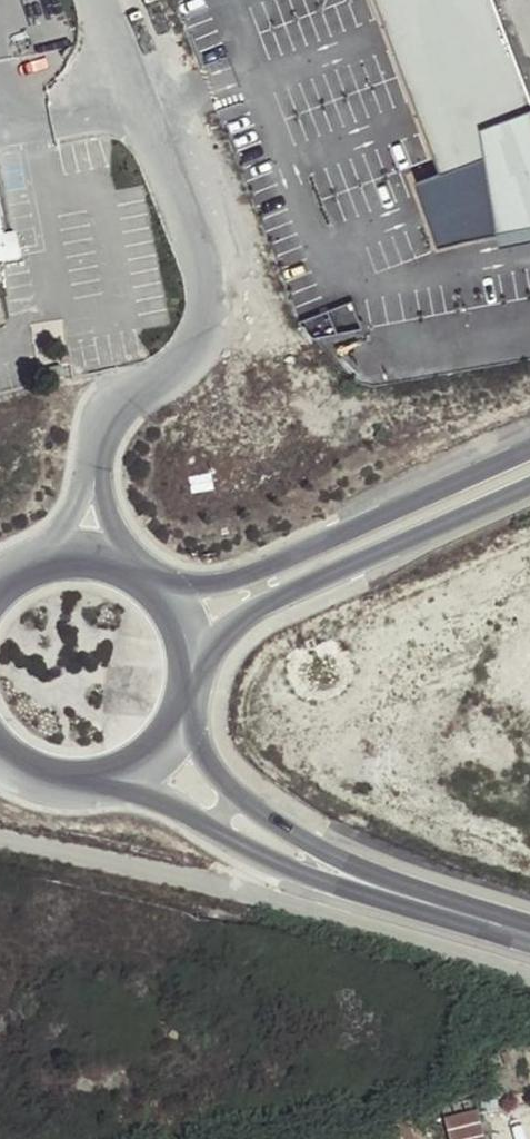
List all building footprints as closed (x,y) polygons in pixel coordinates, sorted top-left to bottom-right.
[(442,171),(417,181),(439,241),(463,231),(529,222),(529,91),(496,0),(379,0),(442,171)] [(64,379),(62,369),(42,374),(44,384),(64,379)]
